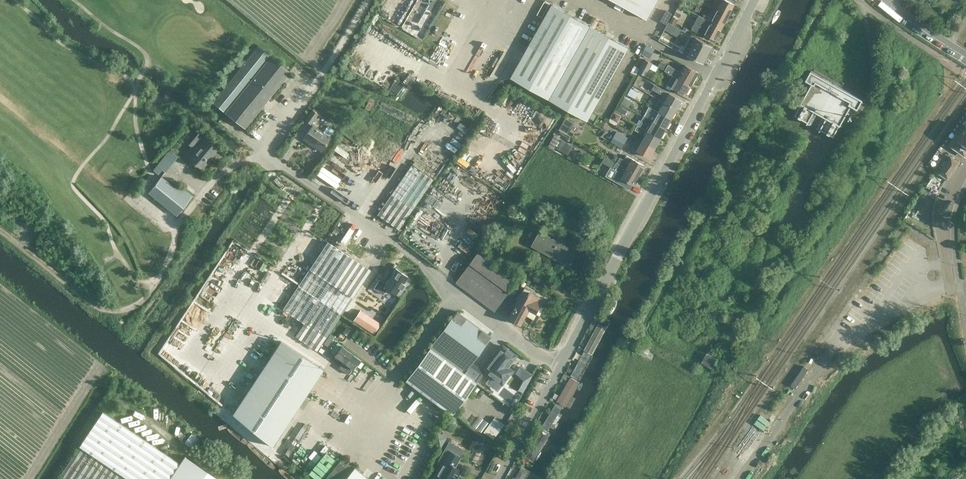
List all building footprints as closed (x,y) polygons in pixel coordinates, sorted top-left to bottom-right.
[(647,19),(658,0),(613,0),(647,19)] [(709,21),(720,27),(733,4),(726,0),(721,0),(709,21)] [(537,15),(542,18),(550,4),(545,1),(537,15)] [(511,78),(587,121),(628,48),(552,4),(511,78)] [(674,27),(675,25),(679,19),(673,16),(668,24),(674,27)] [(713,39),(720,27),(709,21),(709,22),(698,16),(690,29),(702,35),(703,33),(713,39)] [(687,57),(701,64),(711,47),(696,39),(687,57)] [(641,54),(644,55),(649,58),(655,49),(647,44),(641,54)] [(212,102),(225,112),(245,128),(290,72),(270,56),(257,46),(212,102)] [(646,76),(653,63),(645,59),(638,71),(646,76)] [(696,72),(694,71),(684,65),(681,71),(668,64),(668,65),(661,61),(657,67),(673,75),(689,84),(696,72)] [(852,106),(857,109),(863,99),(812,71),(806,81),(812,84),(794,116),(808,123),(814,112),(827,119),(821,130),(834,137),(852,106)] [(684,94),(689,84),(673,75),(667,84),(684,94)] [(681,100),(667,92),(654,85),(652,89),(662,94),(659,99),(676,109),(681,100)] [(635,98),(639,92),(631,88),(627,94),(635,98)] [(625,97),(621,103),(628,107),(632,101),(625,97)] [(671,118),(676,109),(659,99),(658,99),(655,103),(661,106),(658,111),(671,118)] [(625,114),(628,107),(621,103),(618,110),(625,114)] [(649,106),(644,116),(665,128),(671,118),(658,111),(653,108),(649,106)] [(312,110),(305,120),(311,124),(318,114),(312,110)] [(613,117),(618,120),(622,115),(617,112),(613,117)] [(645,122),(642,127),(660,137),(665,128),(644,116),(641,120),(645,122)] [(566,118),(560,128),(568,133),(574,123),(566,118)] [(960,129),(961,130),(950,144),(964,154),(965,152),(965,123),(960,129)] [(313,125),(303,139),(321,151),(330,137),(313,125)] [(655,147),(660,137),(642,127),(637,125),(635,130),(643,134),(641,138),(641,139),(655,147)] [(218,149),(204,138),(204,139),(201,137),(202,135),(195,129),(185,141),(192,147),(196,142),(199,144),(188,158),(202,170),(218,149)] [(622,147),(628,138),(616,131),(611,141),(622,147)] [(548,146),(554,149),(561,137),(555,134),(548,146)] [(650,156),(655,147),(641,139),(641,138),(638,137),(633,146),(650,156)] [(556,149),(568,155),(573,146),(561,139),(556,149)] [(178,156),(173,152),(169,150),(157,165),(165,172),(178,156)] [(943,165),(947,156),(938,151),(934,161),(943,165)] [(621,156),(617,162),(639,175),(644,165),(631,157),(629,161),(621,156)] [(950,156),(940,172),(948,178),(959,162),(950,156)] [(639,175),(617,162),(616,162),(613,168),(618,170),(613,180),(629,188),(632,183),(633,184),(639,175)] [(432,179),(411,165),(391,194),(412,209),(432,179)] [(161,176),(148,193),(176,216),(192,195),(178,184),(175,188),(161,176)] [(391,194),(377,214),(398,229),(412,209),(391,194)] [(531,246),(538,250),(566,265),(574,251),(539,232),(531,246)] [(327,241),(282,309),(304,323),(295,336),(307,344),(315,331),(326,337),(370,270),(327,241)] [(504,252),(493,244),(489,250),(500,258),(504,252)] [(494,310),(515,282),(478,253),(456,281),(494,310)] [(401,283),(406,276),(394,268),(383,283),(378,279),(372,288),(381,294),(385,288),(393,294),(397,288),(399,289),(403,284),(401,283)] [(535,320),(542,306),(539,304),(542,299),(533,294),(534,292),(523,286),(507,317),(519,324),(524,314),(535,320)] [(373,334),(380,323),(360,310),(353,320),(373,334)] [(488,336),(455,311),(428,346),(473,381),(482,370),(470,360),(488,336)] [(579,345),(593,353),(609,323),(594,315),(579,345)] [(280,341),(232,414),(271,446),(323,369),(280,341)] [(634,350),(645,357),(651,349),(640,341),(634,350)] [(501,371),(513,355),(500,346),(482,370),(500,383),(506,375),(501,371)] [(447,411),(470,380),(427,347),(403,377),(447,411)] [(593,355),(578,347),(565,372),(579,381),(593,355)] [(701,362),(711,368),(717,358),(707,352),(701,362)] [(239,371),(249,379),(257,369),(247,361),(239,371)] [(549,397),(566,407),(580,383),(564,373),(549,397)] [(535,423),(548,431),(561,408),(548,401),(535,423)] [(102,411),(79,446),(128,478),(170,478),(180,464),(102,411)] [(495,417),(484,432),(494,439),(505,424),(495,417)] [(518,452),(533,462),(549,433),(534,425),(518,452)] [(429,442),(439,448),(443,441),(439,439),(442,435),(436,431),(429,442)] [(192,433),(184,442),(191,447),(198,438),(192,433)] [(469,446),(478,450),(484,437),(476,433),(469,446)] [(57,478),(128,478),(79,446),(57,478)] [(459,470),(451,465),(456,456),(444,449),(436,462),(439,464),(432,476),(437,478),(452,478),(453,478),(454,478),(459,470)] [(315,470),(330,457),(326,453),(311,466),(315,470)] [(302,468),(307,458),(302,455),(297,465),(302,468)] [(185,456),(180,464),(170,478),(219,478),(185,456)] [(325,478),(368,478),(354,468),(352,470),(341,460),(325,478)] [(528,472),(512,463),(504,478),(524,478),(528,472)]
